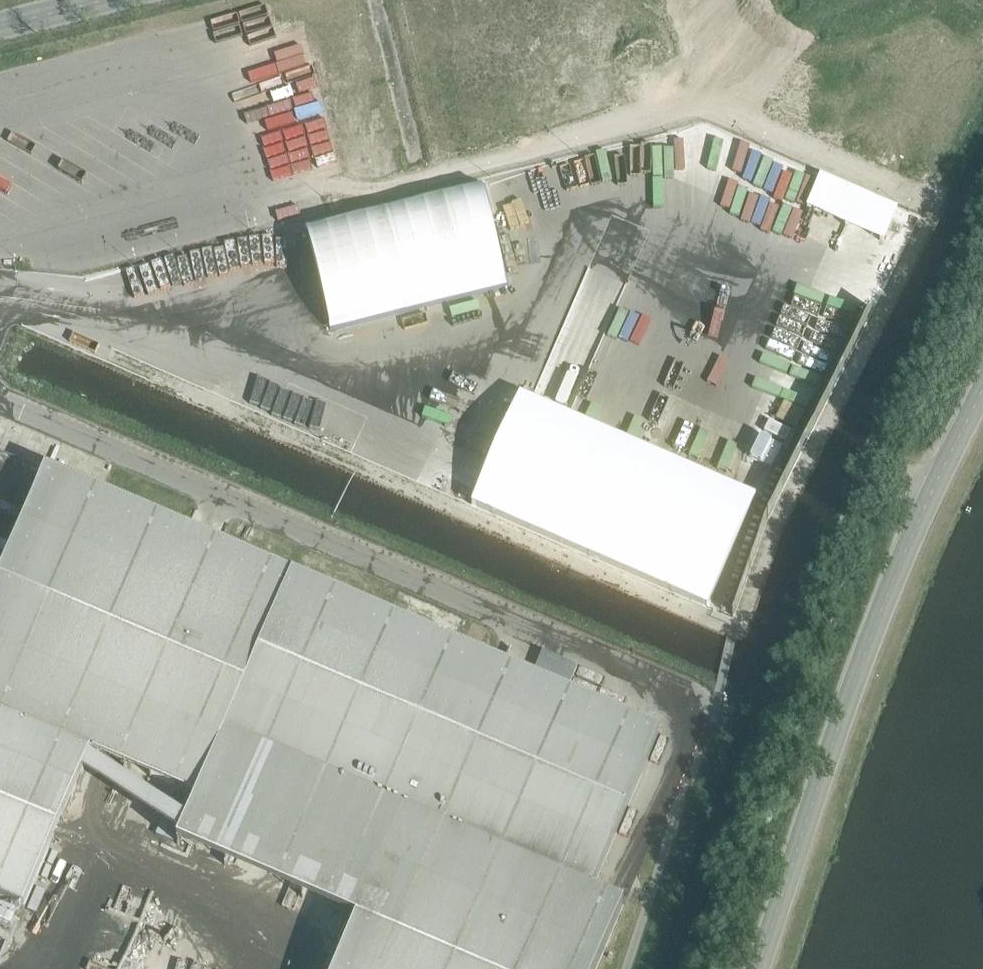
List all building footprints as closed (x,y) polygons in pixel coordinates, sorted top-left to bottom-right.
[(46,470),(45,472),(71,484),(30,578),(4,566),(0,575),(0,598),(18,606),(0,648),(0,899),(24,909),(92,752),(200,798),(222,750),(397,826),(356,922),(336,968),(596,968),(624,906),(592,892),(659,734),(46,470)]
